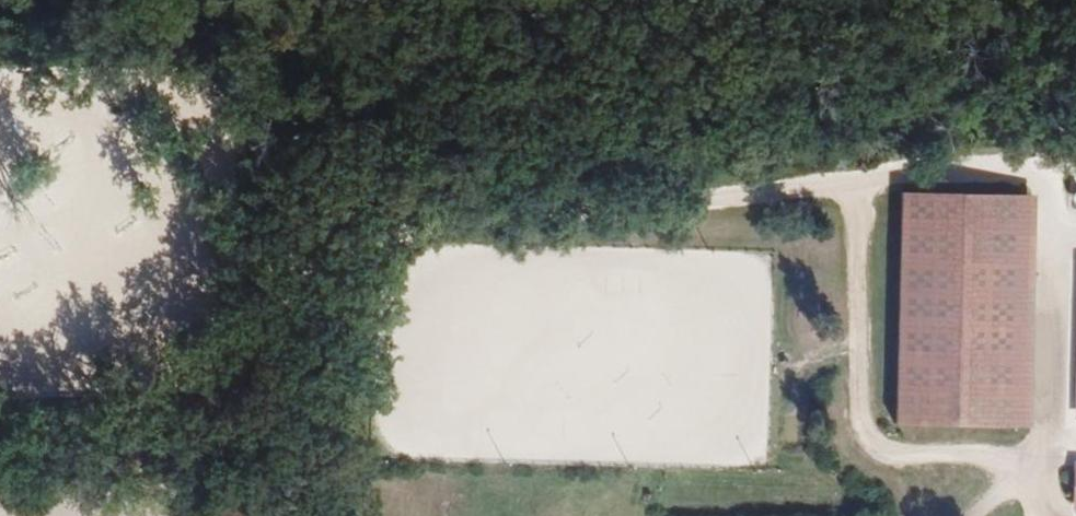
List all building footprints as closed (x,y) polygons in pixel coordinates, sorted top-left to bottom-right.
[(1013,196),(894,196),(895,425),(1012,429),(1013,196)] [(774,249),(395,241),(391,458),(769,467),(774,249)] [(1068,470),(1068,503),(1075,503),(1075,470),(1068,470)]
